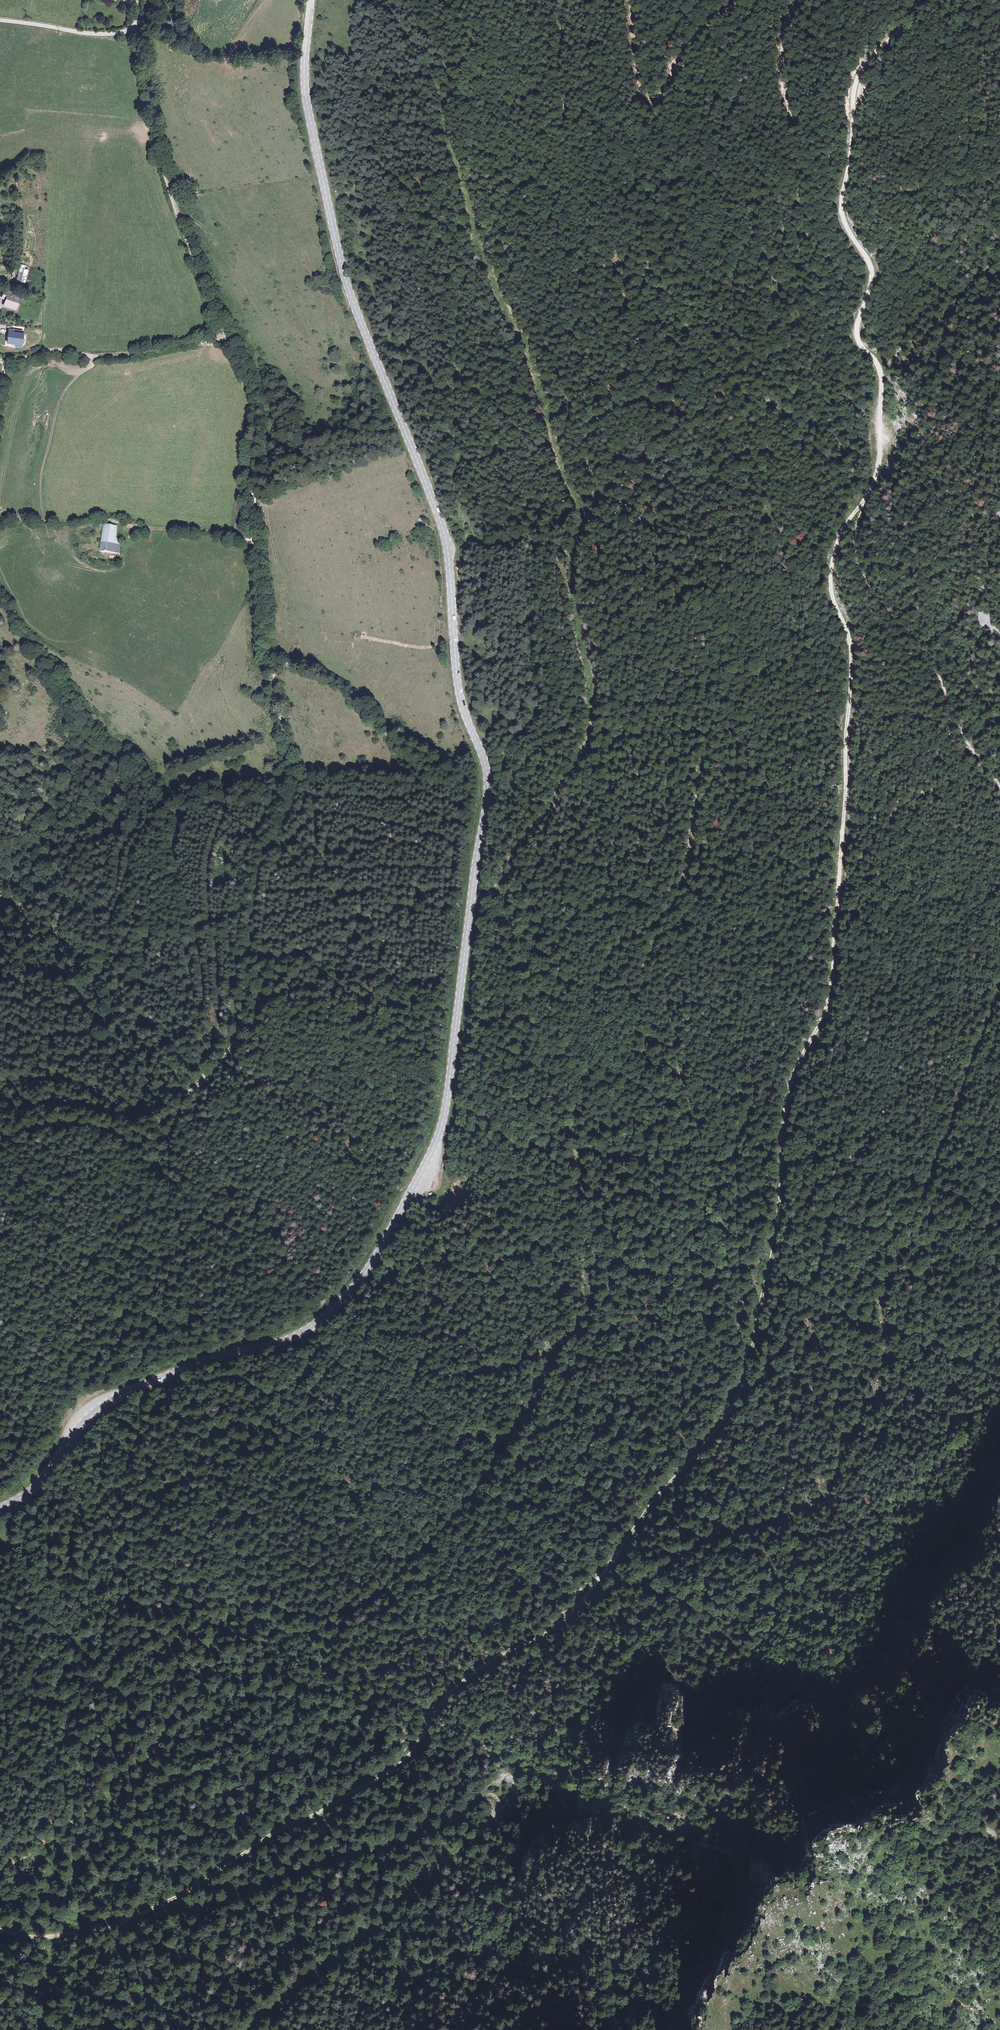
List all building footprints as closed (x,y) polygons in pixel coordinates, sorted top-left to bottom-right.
[(28,269),(20,267),(17,281),(25,283),(28,269)] [(4,307),(8,308),(8,306),(17,309),(20,298),(12,295),(12,293),(4,291),(2,298),(6,300),(4,307)] [(9,330),(8,343),(22,345),(23,333),(19,333),(19,331),(9,330)] [(116,540),(118,529),(104,526),(101,553),(118,556),(120,541),(116,540)]
